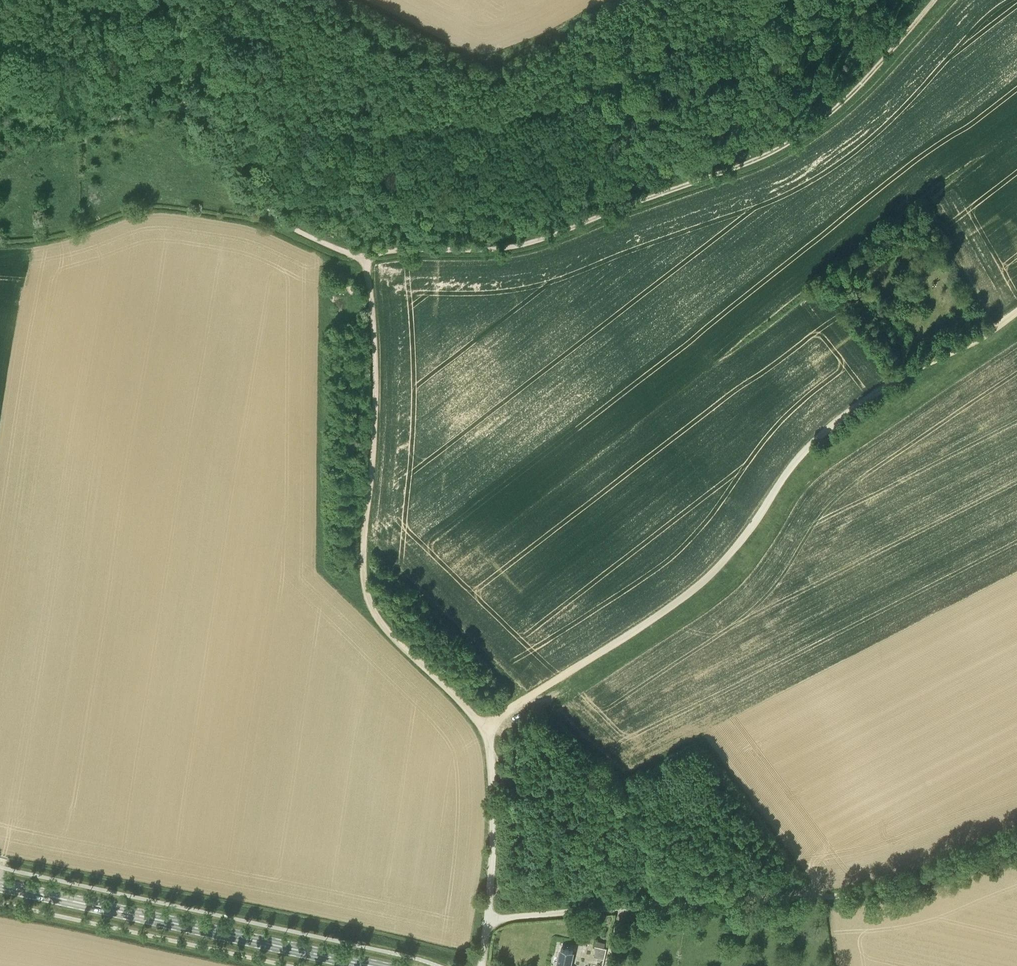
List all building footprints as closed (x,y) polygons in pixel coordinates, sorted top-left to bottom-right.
[(595,954),(606,957),(608,947),(597,944),(595,954)] [(574,950),(562,948),(558,965),(570,965),(574,950)]
